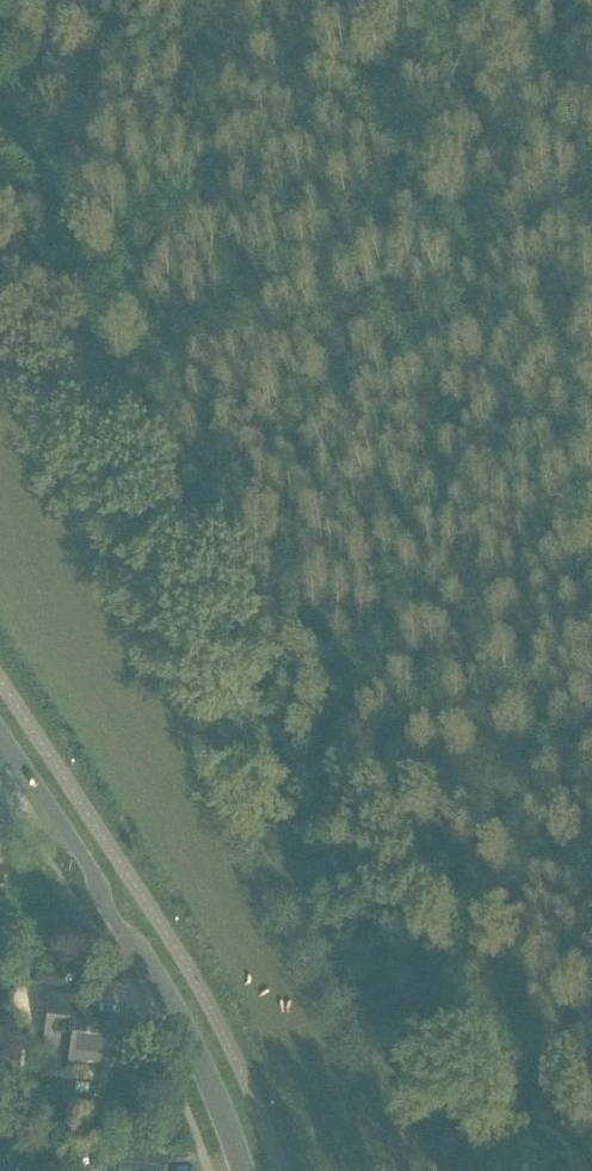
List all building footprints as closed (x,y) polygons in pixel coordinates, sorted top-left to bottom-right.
[(8,993),(10,971),(0,970),(0,992),(8,993)] [(35,972),(33,987),(48,988),(50,973),(35,972)] [(48,997),(42,1045),(52,1046),(69,1048),(67,1063),(98,1067),(122,1069),(126,1033),(92,1029),(95,1002),(57,998),(48,997)] [(118,1170),(166,1170),(167,1159),(120,1154),(118,1170)]
